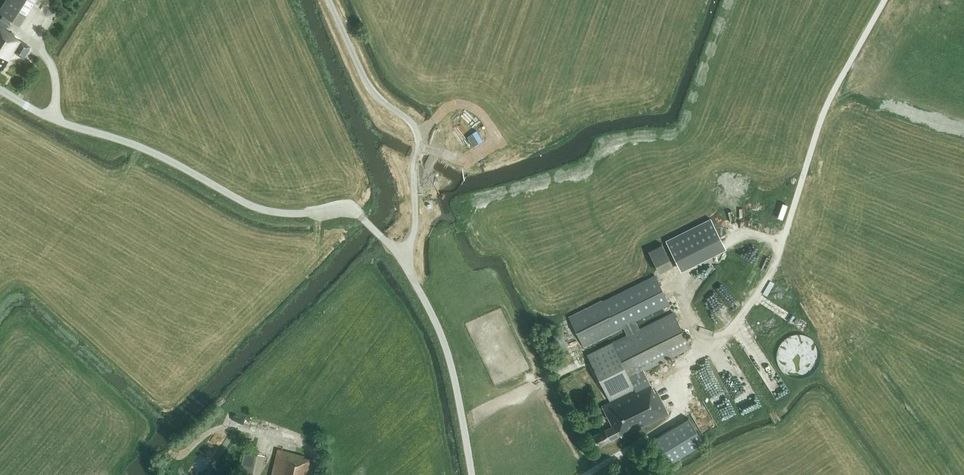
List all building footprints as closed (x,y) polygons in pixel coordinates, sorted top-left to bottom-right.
[(0,8),(0,12),(19,25),(35,0),(5,0),(0,8)] [(30,47),(14,36),(15,35),(0,25),(0,69),(2,70),(14,52),(23,57),(30,47)] [(777,190),(773,194),(784,204),(788,200),(777,190)] [(711,219),(666,242),(677,264),(722,241),(711,219)] [(672,265),(661,244),(648,251),(659,272),(672,265)] [(592,436),(598,446),(621,435),(622,437),(669,414),(657,391),(655,392),(647,374),(645,375),(643,371),(691,347),(673,311),(639,328),(636,320),(669,304),(655,275),(569,317),(582,343),(622,323),(627,334),(588,354),(612,401),(603,405),(613,425),(592,436)] [(776,362),(781,371),(791,377),(802,377),(811,372),(817,362),(817,351),(812,342),(802,336),(791,336),(781,341),(776,351),(776,362)] [(768,381),(776,397),(790,389),(784,378),(776,382),(774,378),(768,381)] [(670,463),(704,442),(689,418),(655,439),(670,463)] [(323,448),(326,439),(314,435),(311,444),(323,448)] [(264,454),(245,449),(238,474),(259,474),(264,454)] [(314,461),(311,458),(305,457),(305,455),(278,449),(271,474),(310,474),(314,461)]
